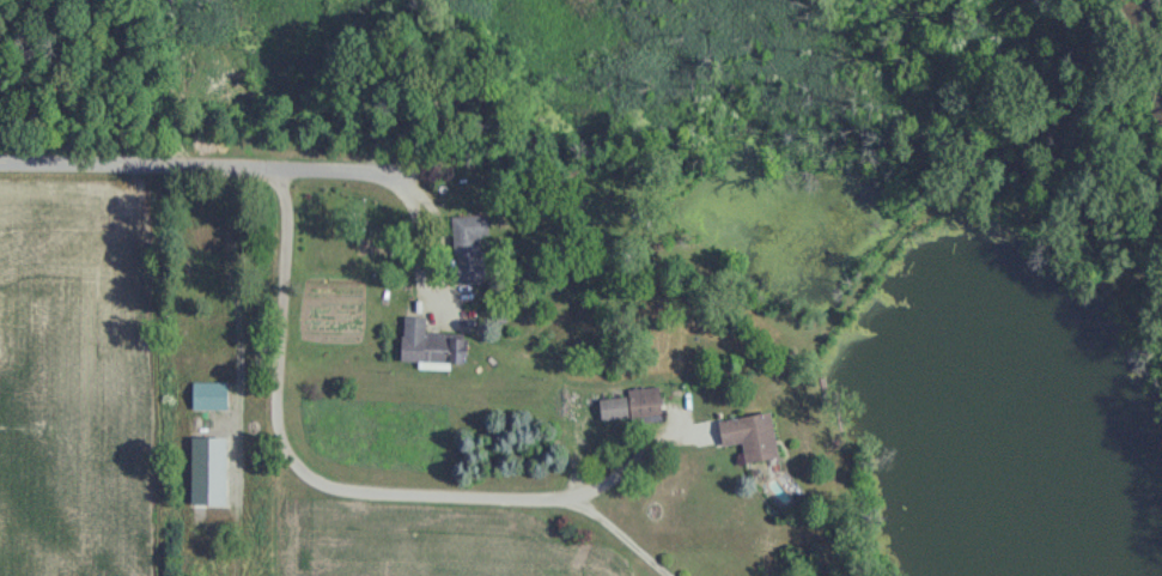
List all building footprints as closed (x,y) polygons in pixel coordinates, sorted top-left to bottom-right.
[(457,282),(487,281),(485,216),(455,217),(457,282)] [(219,219),(187,220),(188,249),(220,248),(219,219)] [(402,361),(418,361),(418,368),(451,368),(451,364),(464,364),(465,335),(425,334),(426,318),(402,317),(402,361)] [(228,410),(228,381),(192,381),(192,409),(228,410)] [(628,387),(628,396),(599,397),(600,421),(661,418),(660,386),(628,387)] [(778,455),(770,410),(717,419),(721,443),(742,440),(745,461),(778,455)]
